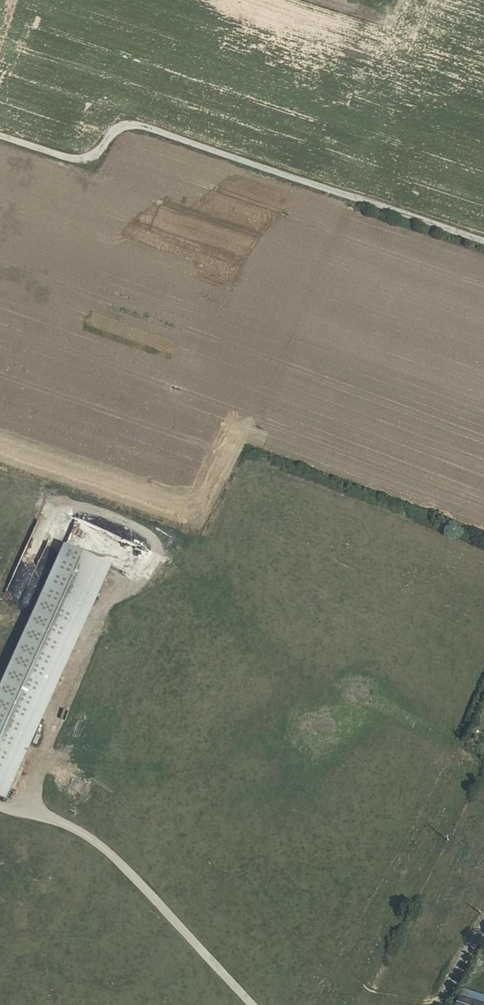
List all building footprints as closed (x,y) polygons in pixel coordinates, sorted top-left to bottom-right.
[(63,545),(0,684),(0,797),(4,799),(109,566),(63,545)]
